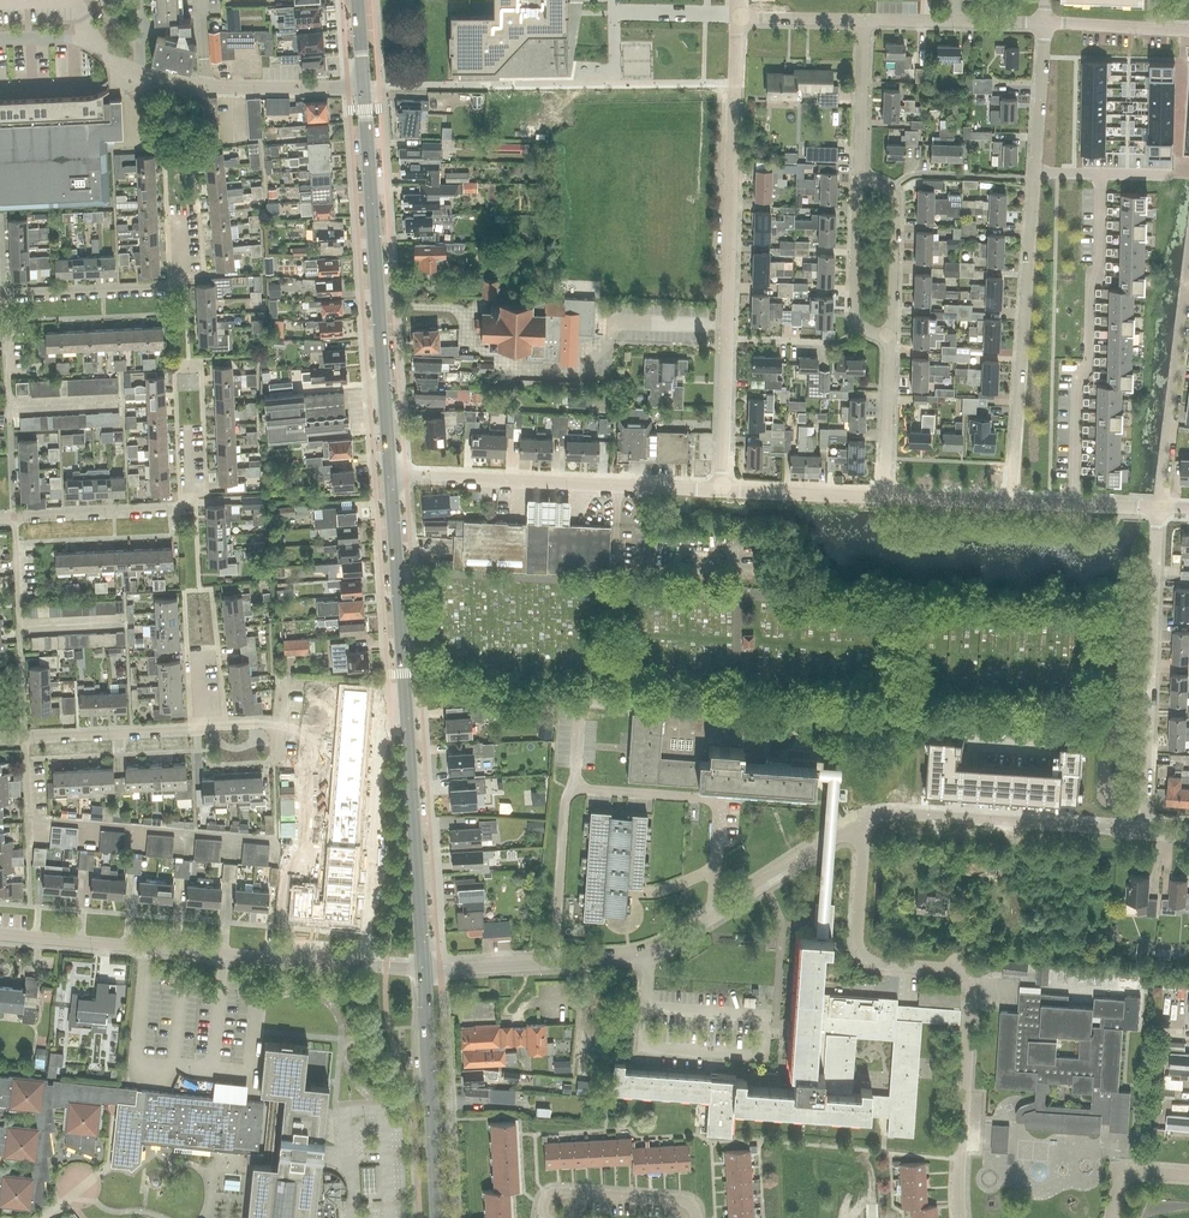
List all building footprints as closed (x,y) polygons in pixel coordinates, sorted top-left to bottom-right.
[(170,20),(171,38),(158,35),(152,59),(191,68),(197,44),(184,41),(183,27),(191,26),(191,18),(179,18),(179,0),(154,0),(155,21),(170,20)] [(451,70),(495,70),(523,40),(529,34),(544,34),(568,34),(568,0),(494,0),(494,14),(451,14),(451,70)] [(297,15),(297,25),(295,25),(295,23),(280,24),(280,32),(284,32),(299,31),(299,32),(307,31),(306,24),(320,23),(320,22),(322,20),(322,15),(319,14),(319,13),(318,7),(302,8),(302,7),(294,7),(278,8),(278,15),(291,14),(291,11),(294,11),(294,15),(297,15)] [(229,30),(243,29),(242,21),(229,22),(229,30)] [(211,59),(211,60),(222,59),(222,58),(234,57),(234,46),(254,46),(254,40),(266,40),(266,38),(266,31),(266,30),(219,30),(209,31),(211,59)] [(307,32),(307,31),(299,32),(299,31),(284,32),(284,39),(294,38),(294,36),(299,35),(300,50),(308,50),(308,49),(323,48),(323,46),(324,45),(323,40),(322,39),(322,31),(307,32)] [(912,56),(904,56),(905,43),(887,43),(886,61),(896,61),(895,74),(904,74),(904,68),(912,68),(912,56)] [(959,59),(960,46),(938,45),(937,59),(954,59),(954,72),(963,72),(963,59),(959,59)] [(1019,66),(1019,48),(1006,48),(1006,46),(996,46),(996,53),(1006,53),(1006,66),(1019,66)] [(303,54),(281,55),(281,64),(303,62),(304,71),(324,70),(324,67),(325,66),(325,62),(323,61),(323,59),(322,59),(322,55),(303,57),(303,54)] [(1112,62),(1113,62),(1113,61),(1084,60),(1084,74),(1112,75),(1112,62)] [(1176,62),(1151,62),(1151,63),(1152,63),(1152,76),(1175,76),(1176,62)] [(838,85),(832,85),(832,71),(795,70),(795,73),(768,73),(768,94),(795,95),(794,99),(802,99),(802,89),(820,89),(819,106),(838,106),(838,85)] [(1112,75),(1084,74),(1084,87),(1107,88),(1107,75),(1112,75)] [(1175,89),(1175,76),(1152,76),(1152,88),(1149,88),(1149,89),(1175,89)] [(973,92),(974,78),(966,78),(965,92),(973,92)] [(1107,101),(1107,88),(1084,87),(1084,100),(1107,101)] [(900,90),(885,89),(884,104),(899,105),(900,90)] [(1175,102),(1175,89),(1149,89),(1149,101),(1175,102)] [(474,94),(473,106),(481,106),(481,95),(474,94)] [(1016,120),(1017,99),(1001,99),(1001,96),(991,95),(991,103),(1001,103),(1000,119),(1016,120)] [(217,97),(202,98),(203,106),(218,105),(217,97)] [(106,148),(106,138),(124,137),(122,98),(115,99),(0,104),(0,208),(109,203),(106,148)] [(262,107),(261,98),(247,99),(247,108),(262,107)] [(303,100),(296,101),(297,106),(290,106),(290,98),(267,98),(267,111),(281,112),(281,113),(289,113),(297,112),(297,111),(302,111),(303,119),(308,119),(308,120),(328,119),(328,116),(329,116),(328,109),(327,110),(327,101),(304,103),(304,101),(303,100)] [(396,99),(397,107),(398,119),(400,119),(400,135),(420,136),(421,119),(421,109),(429,109),(429,100),(396,99)] [(1107,113),(1107,101),(1084,100),(1083,113),(1107,113)] [(1175,115),(1175,102),(1149,101),(1149,102),(1151,102),(1151,114),(1173,115),(1175,115)] [(898,120),(899,111),(915,111),(915,106),(905,105),(899,105),(884,104),(884,120),(898,120)] [(218,113),(218,105),(203,106),(203,114),(218,113)] [(262,115),(262,107),(247,108),(248,116),(262,115)] [(219,121),(218,113),(203,114),(204,122),(219,121)] [(1106,126),(1107,113),(1083,113),(1083,126),(1106,126)] [(1173,115),(1151,114),(1150,114),(1150,128),(1151,128),(1173,128),(1173,115)] [(263,122),(262,115),(248,116),(248,123),(263,122)] [(946,159),(947,129),(947,120),(941,120),(940,143),(932,143),(931,159),(946,159)] [(219,129),(219,121),(204,122),(204,130),(219,129)] [(263,130),(263,122),(248,123),(249,131),(263,130)] [(297,135),(297,131),(307,131),(308,139),(329,138),(329,136),(330,135),(330,131),(329,130),(328,123),(278,126),(279,136),(297,135)] [(1106,139),(1106,126),(1083,126),(1083,139),(1106,139)] [(1174,141),(1174,128),(1173,128),(1151,128),(1151,140),(1146,140),(1174,141)] [(219,137),(219,129),(204,130),(205,138),(219,137)] [(962,144),(954,144),(954,129),(947,129),(946,159),(961,160),(962,144)] [(264,138),(263,130),(249,131),(249,139),(264,138)] [(902,135),(902,145),(888,144),(887,157),(905,158),(906,145),(909,145),(918,146),(919,130),(906,130),(906,135),(902,135)] [(220,145),(219,137),(205,138),(205,146),(220,145)] [(1106,152),(1106,139),(1083,139),(1082,152),(1107,153),(1107,152),(1106,152)] [(329,140),(297,142),(284,143),(285,150),(297,149),(297,148),(309,148),(309,156),(330,154),(330,153),(331,151),(331,148),(330,147),(329,140)] [(1174,154),(1174,141),(1146,140),(1146,153),(1145,153),(1145,154),(1174,154)] [(423,141),(423,148),(400,148),(401,161),(440,161),(440,141),(423,141)] [(1017,162),(1017,144),(1004,144),(1004,141),(994,141),(993,152),(1004,152),(1004,153),(1000,153),(998,155),(998,165),(1004,165),(1004,162),(1017,162)] [(261,163),(259,142),(248,143),(250,164),(261,163)] [(489,143),(489,151),(503,151),(503,152),(523,153),(524,144),(489,143)] [(276,154),(276,149),(279,149),(278,144),(264,145),(265,155),(276,154)] [(809,158),(842,159),(842,144),(810,144),(809,158)] [(231,159),(224,160),(223,152),(205,154),(206,168),(224,166),(237,165),(237,156),(231,157),(231,159)] [(137,156),(137,164),(125,165),(125,166),(122,166),(122,154),(115,154),(115,166),(115,172),(126,172),(137,171),(156,170),(155,156),(137,156)] [(331,161),(330,154),(309,156),(298,157),(298,163),(310,162),(311,170),(331,169),(331,167),(332,166),(332,162),(331,161)] [(439,162),(427,162),(401,162),(402,176),(427,176),(427,183),(439,183),(439,162)] [(772,179),(772,170),(782,171),(782,162),(770,162),(770,170),(756,170),(756,185),(787,186),(787,178),(778,178),(778,179),(772,179)] [(837,187),(837,172),(835,172),(836,164),(819,164),(819,173),(815,173),(815,179),(796,179),(796,186),(837,187)] [(548,175),(548,165),(538,165),(538,175),(548,175)] [(226,181),(224,166),(206,168),(208,183),(226,181)] [(331,169),(311,170),(299,171),(299,176),(299,177),(311,177),(312,185),(332,183),(332,182),(333,180),(333,177),(332,175),(331,169)] [(156,185),(156,170),(137,171),(138,186),(156,185)] [(446,172),(446,182),(475,181),(474,171),(446,172)] [(934,198),(934,190),(935,188),(943,188),(943,180),(924,180),(923,190),(918,190),(918,205),(948,206),(949,205),(949,198),(934,198)] [(243,187),(227,189),(226,181),(208,183),(209,197),(243,194),(243,187)] [(440,206),(439,193),(459,192),(464,192),(464,193),(478,192),(478,186),(475,186),(475,182),(439,183),(427,183),(420,183),(420,193),(404,193),(405,208),(433,207),(433,213),(452,212),(452,205),(440,206)] [(333,198),(333,196),(334,195),(334,191),(333,190),(332,183),(312,185),(300,185),(300,192),(301,200),(313,199),(333,198)] [(157,199),(156,185),(138,186),(139,200),(157,199)] [(771,200),(772,191),(778,192),(778,193),(786,193),(787,186),(756,185),(755,200),(771,200)] [(836,202),(837,187),(796,186),(796,193),(802,194),(814,194),(814,201),(836,202)] [(962,206),(975,207),(1006,208),(1006,194),(990,193),(990,201),(962,199),(962,206)] [(1148,208),(1148,193),(1137,193),(1123,193),(1122,207),(1148,208)] [(229,209),(228,202),(244,200),(243,194),(209,197),(211,211),(229,209)] [(127,207),(139,207),(139,214),(158,214),(157,199),(139,200),(127,201),(116,201),(117,207),(127,206),(127,207)] [(336,211),(335,208),(334,207),(334,200),(301,202),(302,214),(314,213),(314,216),(335,214),(334,213),(336,211)] [(933,220),(934,212),(939,212),(939,213),(948,213),(948,215),(961,216),(961,206),(949,205),(948,206),(918,205),(917,219),(933,220)] [(795,227),(796,219),(795,219),(795,207),(781,207),(781,213),(786,213),(786,220),(771,219),(771,212),(755,212),(755,226),(785,227),(794,228),(794,227),(795,227)] [(1005,223),(1006,208),(975,207),(974,214),(989,214),(989,222),(1005,223)] [(1147,221),(1147,208),(1148,208),(1122,207),(1122,221),(1147,221)] [(230,224),(229,209),(211,211),(212,226),(230,224)] [(414,216),(406,217),(407,233),(423,233),(423,241),(439,241),(440,232),(433,232),(433,221),(444,221),(446,224),(453,224),(455,220),(455,213),(450,213),(432,214),(432,215),(426,215),(426,212),(414,213),(414,216)] [(820,213),(820,214),(812,213),(812,219),(796,219),(795,227),(804,227),(804,228),(813,228),(819,228),(836,229),(836,214),(820,213)] [(158,228),(158,214),(139,214),(140,222),(135,222),(133,224),(133,229),(158,228)] [(49,227),(28,228),(28,219),(9,220),(10,235),(50,233),(49,227)] [(275,228),(275,220),(266,221),(267,229),(275,228)] [(342,243),(344,243),(344,228),(339,228),(339,221),(330,221),(330,220),(313,221),(314,238),(320,238),(320,244),(321,244),(321,253),(341,253),(341,250),(343,250),(342,243)] [(1147,235),(1147,221),(1122,221),(1122,234),(1147,235)] [(232,238),(230,224),(212,226),(214,240),(232,238)] [(785,234),(785,227),(755,226),(754,241),(770,242),(770,234),(785,234)] [(976,235),(976,228),(962,227),(961,235),(976,235)] [(159,242),(158,228),(133,229),(133,236),(140,236),(141,243),(159,242)] [(835,243),(836,229),(819,228),(819,243),(835,243)] [(947,248),(948,240),(939,240),(933,240),(933,232),(917,232),(917,246),(933,247),(938,247),(947,248)] [(29,248),(29,240),(50,239),(50,233),(10,235),(11,249),(29,248)] [(1146,249),(1146,236),(1147,236),(1147,235),(1122,234),(1121,248),(1146,249)] [(989,235),(988,243),(982,242),(973,241),(973,249),(1004,250),(1004,235),(989,235)] [(101,274),(100,256),(99,238),(92,239),(93,256),(85,257),(86,275),(101,274)] [(233,252),(232,238),(214,240),(215,254),(233,252)] [(160,257),(159,242),(141,243),(141,251),(134,251),(134,258),(136,258),(160,257)] [(446,249),(453,249),(456,252),(461,253),(465,250),(465,242),(453,243),(436,242),(436,244),(415,244),(415,258),(419,258),(419,268),(424,268),(424,269),(436,268),(443,268),(443,257),(446,257),(446,249)] [(932,262),(933,247),(917,246),(916,261),(932,262)] [(29,256),(29,248),(11,249),(11,264),(37,262),(36,256),(29,256)] [(86,275),(85,257),(77,257),(77,248),(71,248),(71,257),(72,276),(86,275)] [(1146,262),(1146,249),(1121,248),(1121,262),(1146,262)] [(1003,265),(1004,250),(973,249),(973,256),(988,257),(987,264),(1003,265)] [(235,267),(234,258),(242,258),(242,252),(233,252),(215,254),(217,269),(225,268),(225,274),(239,274),(239,267),(235,267)] [(784,261),(770,261),(770,254),(754,253),(753,268),(784,269),(784,261)] [(114,255),(100,256),(101,274),(115,274),(114,255)] [(835,255),(819,255),(818,262),(803,262),(803,269),(834,270),(835,255)] [(72,276),(71,257),(56,258),(57,276),(72,276)] [(160,271),(160,257),(136,258),(136,264),(142,263),(142,272),(139,272),(139,280),(154,279),(154,272),(160,271)] [(319,258),(306,259),(306,266),(308,266),(308,274),(320,273),(320,274),(339,273),(338,271),(340,270),(340,266),(339,265),(338,258),(325,258),(325,257),(319,257),(319,258)] [(30,277),(30,269),(37,268),(37,262),(11,264),(12,278),(30,277)] [(1145,275),(1146,262),(1121,262),(1121,275),(1146,276),(1146,275),(1145,275)] [(274,273),(274,265),(266,265),(267,273),(274,273)] [(769,283),(769,275),(776,276),(776,275),(784,275),(784,269),(753,268),(753,283),(769,283)] [(959,277),(959,269),(945,268),(944,276),(959,277)] [(834,285),(834,270),(803,269),(803,277),(812,277),(812,275),(818,275),(818,285),(834,285)] [(916,274),(915,288),(946,290),(946,282),(931,282),(932,274),(916,274)] [(1146,290),(1146,276),(1121,275),(1120,288),(1120,289),(1135,289),(1135,290),(1146,290)] [(232,286),(232,277),(211,278),(212,284),(197,285),(197,300),(216,299),(216,298),(223,298),(223,286),(232,286)] [(1002,292),(1003,278),(986,277),(986,284),(971,284),(971,291),(1002,292)] [(341,278),(318,279),(303,278),(303,280),(297,279),(297,284),(318,285),(318,294),(342,293),(341,278)] [(498,298),(499,281),(483,280),(482,297),(498,298)] [(281,297),(281,283),(270,284),(270,297),(281,297)] [(946,296),(946,290),(915,288),(915,303),(931,304),(931,296),(946,296)] [(1135,303),(1135,290),(1135,289),(1120,289),(1120,288),(1111,288),(1111,302),(1135,303)] [(1001,307),(1002,292),(971,291),(971,298),(979,298),(985,298),(985,306),(1001,307)] [(783,302),(768,302),(769,295),(753,294),(752,309),(768,310),(783,310),(783,302)] [(833,311),(833,297),(817,296),(811,296),(811,304),(792,303),(792,310),(792,311),(793,311),(817,311),(833,311)] [(564,297),(564,301),(546,300),(533,299),(532,304),(491,302),(491,310),(483,310),(482,318),(477,318),(476,330),(482,330),(481,339),(489,339),(489,348),(528,349),(527,360),(544,361),(544,359),(561,360),(561,361),(577,362),(577,342),(584,341),(584,340),(584,334),(595,334),(596,299),(564,297)] [(216,313),(216,299),(197,300),(198,314),(216,313)] [(322,300),(309,301),(302,302),(303,308),(319,307),(319,305),(322,304),(323,317),(331,317),(331,314),(343,313),(342,299),(322,301),(322,300)] [(1135,316),(1135,303),(1111,302),(1110,316),(1135,317),(1136,316),(1135,316)] [(782,322),(791,323),(792,323),(793,311),(792,311),(792,310),(783,310),(768,310),(752,309),(752,324),(768,324),(768,319),(774,319),(774,317),(783,317),(782,322)] [(832,326),(833,311),(817,311),(793,311),(792,323),(791,323),(791,325),(801,325),(802,318),(817,318),(816,326),(832,326)] [(233,320),(226,320),(217,321),(216,313),(198,314),(199,329),(225,328),(225,327),(234,327),(233,320)] [(937,325),(937,318),(937,317),(914,316),(914,331),(944,332),(945,325),(937,325)] [(1135,331),(1135,317),(1110,316),(1110,330),(1135,331)] [(343,327),(343,326),(342,318),(314,321),(314,320),(306,320),(307,327),(317,326),(317,325),(321,324),(322,336),(343,334),(343,331),(344,330),(344,329),(344,328),(343,327)] [(1000,335),(1001,320),(978,319),(977,326),(970,326),(969,333),(1000,335)] [(286,328),(286,320),(277,320),(277,328),(286,328)] [(149,346),(148,327),(133,328),(134,346),(149,346)] [(163,327),(148,327),(149,346),(149,352),(155,351),(155,345),(163,345),(163,327)] [(438,346),(438,329),(436,329),(436,327),(430,327),(430,329),(415,330),(415,332),(413,332),(413,338),(415,338),(416,348),(422,348),(422,353),(432,353),(432,354),(444,354),(459,353),(458,345),(444,346),(438,346)] [(134,346),(133,328),(119,329),(120,347),(134,346)] [(228,333),(225,333),(225,328),(199,329),(199,343),(212,343),(212,351),(229,350),(228,333)] [(98,361),(98,348),(105,348),(105,329),(90,330),(91,348),(92,361),(92,371),(98,371),(98,361)] [(120,347),(119,329),(105,329),(105,348),(120,347)] [(91,348),(90,330),(76,331),(77,349),(91,348)] [(1134,344),(1134,331),(1135,331),(1110,330),(1110,344),(1134,344)] [(62,350),(61,331),(47,332),(47,339),(38,339),(39,355),(48,355),(48,350),(62,350)] [(77,349),(76,331),(61,331),(62,350),(77,349)] [(942,346),(942,353),(956,353),(956,346),(957,333),(944,332),(914,331),(913,346),(936,346),(936,339),(950,339),(950,346),(942,346)] [(999,349),(1000,335),(969,333),(969,340),(984,341),(983,349),(999,349)] [(1134,358),(1134,345),(1134,344),(1110,344),(1109,357),(1134,358)] [(311,359),(319,359),(320,366),(346,364),(346,362),(347,361),(346,357),(345,356),(345,349),(325,351),(325,350),(311,351),(311,359)] [(865,372),(865,359),(855,359),(855,354),(837,354),(836,375),(843,376),(843,382),(841,382),(841,389),(854,390),(854,372),(865,372)] [(781,356),(771,356),(753,355),(753,369),(763,369),(763,380),(765,380),(764,388),(781,388),(781,380),(777,380),(777,370),(781,370),(781,356)] [(454,362),(454,359),(455,357),(414,356),(415,369),(449,371),(449,362),(454,362)] [(687,374),(688,359),(645,357),(644,387),(651,388),(650,394),(648,394),(648,405),(656,406),(658,404),(661,404),(664,408),(683,408),(684,385),(677,385),(677,374),(687,374)] [(830,371),(820,371),(818,371),(818,358),(800,357),(799,370),(810,371),(809,397),(830,398),(830,397),(829,397),(830,390),(829,390),(830,371)] [(1134,371),(1134,358),(1109,357),(1109,371),(1134,372),(1134,371)] [(949,365),(929,364),(929,359),(913,358),(912,373),(943,374),(949,374),(949,365)] [(983,361),(982,369),(956,368),(956,375),(961,375),(961,374),(967,375),(998,377),(999,362),(983,361)] [(494,371),(495,363),(480,362),(480,370),(494,371)] [(214,367),(215,381),(241,380),(241,374),(233,374),(232,366),(214,367)] [(347,380),(348,379),(348,375),(346,373),(346,367),(312,370),(313,377),(326,376),(327,383),(347,382),(347,380)] [(1134,386),(1134,372),(1109,371),(1109,384),(1109,385),(1124,385),(1124,386),(1134,386)] [(442,379),(443,373),(417,372),(418,387),(437,387),(437,379),(442,379)] [(457,380),(458,372),(447,372),(447,379),(457,380)] [(943,381),(943,374),(912,373),(912,388),(928,388),(928,381),(943,381)] [(997,392),(998,377),(967,375),(967,382),(982,383),(981,391),(997,392)] [(147,377),(147,386),(145,386),(142,384),(140,384),(137,385),(135,386),(125,387),(125,393),(135,393),(147,392),(166,391),(165,376),(147,377)] [(118,377),(110,377),(111,392),(118,392),(118,377)] [(234,395),(233,388),(242,387),(241,380),(215,381),(215,396),(234,395)] [(17,393),(29,392),(28,381),(17,381),(17,393)] [(39,396),(38,381),(31,381),(32,396),(39,396)] [(271,391),(285,390),(285,382),(270,384),(271,391)] [(1123,399),(1124,386),(1124,385),(1109,385),(1109,384),(1099,384),(1099,398),(1123,399)] [(449,394),(456,395),(456,398),(470,399),(470,389),(458,389),(457,389),(416,388),(417,402),(427,402),(427,404),(445,405),(445,393),(449,393),(449,394)] [(166,405),(166,391),(147,392),(148,406),(166,405)] [(473,391),(473,400),(481,400),(481,392),(473,391)] [(350,427),(349,416),(347,416),(344,392),(305,395),(305,392),(265,396),(269,443),(308,439),(308,433),(348,430),(347,427),(350,427)] [(569,393),(569,406),(585,407),(586,394),(569,393)] [(762,399),(750,398),(749,428),(765,429),(765,420),(763,420),(763,411),(773,412),(774,394),(767,393),(767,399),(762,399)] [(234,409),(234,395),(215,396),(216,410),(234,409)] [(914,395),(914,403),(927,403),(927,401),(937,401),(937,396),(927,395),(914,395)] [(987,398),(976,398),(963,397),(962,405),(976,405),(987,406),(987,398)] [(866,398),(851,398),(851,406),(842,406),(842,413),(865,414),(866,398)] [(1123,412),(1123,399),(1099,398),(1098,412),(1124,412),(1123,412)] [(806,401),(797,401),(797,409),(806,409),(806,401)] [(167,420),(166,405),(148,406),(149,420),(149,421),(167,420)] [(976,413),(976,405),(962,405),(962,412),(976,413)] [(691,433),(652,432),(652,418),(647,418),(650,415),(643,408),(619,407),(617,461),(690,463),(691,433)] [(235,424),(235,416),(243,416),(243,408),(234,409),(216,410),(217,424),(235,424)] [(445,425),(458,424),(457,422),(457,410),(441,411),(442,418),(425,419),(427,444),(446,443),(445,425)] [(466,410),(457,410),(457,422),(466,422),(466,410)] [(479,433),(480,428),(480,421),(476,421),(476,411),(466,410),(466,422),(465,435),(472,435),(472,453),(489,454),(489,433),(479,433)] [(522,412),(514,412),(514,413),(514,422),(514,427),(521,428),(522,412)] [(1123,426),(1124,412),(1098,412),(1098,425),(1123,426)] [(865,429),(865,414),(842,413),(841,420),(850,420),(850,429),(865,429)] [(935,414),(922,414),(922,431),(910,431),(910,445),(930,446),(930,432),(934,432),(935,414)] [(567,444),(567,457),(582,458),(583,435),(584,433),(569,432),(569,415),(561,415),(560,443),(567,444)] [(607,433),(608,418),(600,418),(599,433),(607,433)] [(995,431),(989,431),(990,420),(974,419),(973,422),(970,422),(970,431),(974,432),(974,448),(982,448),(981,451),(979,451),(979,452),(995,453),(995,440),(995,439),(995,431)] [(168,434),(167,420),(149,421),(149,420),(144,421),(144,427),(149,427),(149,435),(168,434)] [(943,432),(943,447),(962,447),(962,433),(963,421),(956,421),(956,433),(943,432)] [(513,437),(514,427),(514,422),(507,422),(506,422),(506,429),(490,428),(489,433),(489,454),(493,454),(493,455),(502,456),(502,454),(505,455),(506,436),(513,437)] [(236,438),(235,424),(217,424),(217,439),(236,438)] [(1122,440),(1123,427),(1123,426),(1098,425),(1098,439),(1122,440)] [(828,440),(828,434),(828,428),(820,428),(820,445),(828,445),(828,440)] [(793,440),(793,438),(794,430),(785,430),(785,437),(785,451),(791,451),(791,440),(793,440)] [(553,439),(545,438),(546,432),(537,431),(536,438),(537,438),(536,456),(544,456),(544,458),(550,458),(550,456),(552,457),(553,439)] [(168,449),(168,434),(149,435),(150,449),(168,449)] [(599,441),(589,440),(590,436),(583,435),(583,440),(582,458),(599,458),(599,441)] [(813,455),(814,436),(807,435),(806,442),(806,455),(805,469),(821,470),(821,455),(813,455)] [(762,451),(771,451),(785,451),(785,437),(772,437),(760,436),(760,444),(748,444),(747,466),(762,466),(762,451)] [(537,438),(536,438),(521,437),(520,455),(536,456),(537,438)] [(236,452),(236,438),(217,439),(218,453),(236,452)] [(352,452),(353,451),(353,446),(351,445),(351,438),(323,440),(323,439),(309,441),(309,447),(318,447),(318,445),(324,445),(325,456),(352,454),(352,452)] [(1122,453),(1122,440),(1098,439),(1097,453),(1122,453)] [(19,440),(20,455),(38,454),(37,440),(19,440)] [(864,457),(864,441),(849,441),(849,449),(838,448),(837,456),(864,457)] [(806,455),(806,442),(799,442),(798,454),(790,454),(790,469),(805,469),(806,455)] [(169,463),(168,449),(150,449),(145,450),(145,456),(150,456),(151,464),(169,463)] [(237,467),(236,452),(218,453),(219,468),(237,467)] [(1122,467),(1122,453),(1097,453),(1097,467),(1122,467)] [(39,469),(38,454),(20,455),(20,470),(39,469)] [(332,464),(323,465),(322,456),(306,458),(306,466),(318,465),(319,479),(333,478),(334,488),(355,487),(353,470),(333,471),(332,464)] [(863,472),(864,457),(837,456),(828,456),(827,471),(835,471),(835,463),(843,463),(843,471),(848,472),(863,472)] [(170,477),(169,463),(151,464),(151,478),(170,477)] [(238,481),(237,473),(244,473),(247,476),(261,475),(261,466),(250,467),(237,467),(219,468),(219,482),(225,482),(226,492),(247,491),(246,481),(238,481)] [(1122,482),(1122,467),(1097,467),(1097,481),(1111,481),(1111,482),(1122,482)] [(110,477),(109,468),(95,469),(96,496),(110,495),(110,477)] [(39,477),(39,469),(20,470),(21,484),(45,483),(45,477),(39,477)] [(96,496),(95,469),(88,469),(86,472),(81,472),(82,496),(96,496)] [(81,472),(81,470),(73,470),(74,478),(66,479),(67,497),(82,496),(81,472)] [(124,476),(110,477),(110,495),(125,494),(124,476)] [(170,492),(170,477),(151,478),(147,478),(147,484),(151,484),(152,493),(170,492)] [(46,497),(40,497),(40,490),(51,489),(51,498),(62,497),(61,482),(50,483),(45,483),(21,484),(22,499),(28,498),(28,506),(46,505),(46,497)] [(450,513),(449,494),(423,495),(424,515),(450,513)] [(243,509),(262,508),(262,495),(243,496),(243,509)] [(568,501),(527,499),(526,518),(567,520),(568,501)] [(225,504),(225,505),(207,506),(207,521),(231,520),(240,519),(240,513),(231,513),(230,503),(225,504)] [(356,508),(337,509),(337,507),(322,508),(323,517),(314,518),(315,527),(338,525),(338,524),(357,523),(356,518),(357,518),(357,516),(358,514),(358,511),(356,510),(356,508)] [(226,534),(226,526),(231,525),(231,520),(207,521),(208,535),(226,534)] [(448,527),(456,527),(456,521),(447,520),(424,520),(425,533),(448,533),(448,527)] [(549,523),(549,522),(527,521),(527,523),(464,520),(463,536),(454,535),(453,567),(609,574),(611,526),(549,523)] [(359,538),(360,537),(359,533),(358,532),(358,525),(320,528),(321,535),(338,533),(339,541),(359,540),(359,538)] [(227,543),(226,534),(208,535),(208,549),(232,548),(232,543),(227,543)] [(325,545),(313,546),(314,551),(325,550),(325,551),(339,550),(339,559),(360,557),(360,556),(361,556),(361,548),(359,548),(359,543),(339,544),(325,545)] [(172,547),(158,548),(159,574),(165,574),(165,566),(173,566),(172,547)] [(159,574),(158,548),(143,549),(144,567),(152,567),(152,574),(159,574)] [(227,563),(227,555),(233,554),(232,548),(208,549),(209,564),(220,564),(221,574),(238,573),(237,562),(227,563)] [(130,575),(129,549),(114,550),(115,568),(123,568),(123,576),(130,575)] [(144,567),(143,549),(129,549),(130,575),(137,575),(136,567),(144,567)] [(115,568),(114,550),(100,551),(101,569),(115,568)] [(87,570),(86,551),(71,552),(72,570),(87,570)] [(101,569),(100,551),(86,551),(87,570),(94,569),(94,575),(101,575),(101,569)] [(72,570),(71,552),(57,553),(57,571),(72,570)] [(362,560),(343,562),(327,563),(328,575),(336,575),(336,572),(344,572),(344,575),(363,574),(362,560)] [(271,561),(260,562),(261,570),(271,570),(271,561)] [(362,592),(364,591),(364,587),(362,586),(361,579),(341,581),(341,579),(327,580),(327,587),(341,586),(342,596),(363,594),(362,592)] [(289,599),(288,588),(277,589),(276,589),(277,600),(278,600),(289,599)] [(1176,588),(1176,603),(1188,604),(1188,589),(1176,588)] [(252,609),(250,599),(251,599),(250,592),(237,594),(238,596),(223,597),(224,612),(244,610),(252,609)] [(364,612),(365,611),(365,607),(363,606),(363,598),(339,600),(324,601),(324,600),(317,601),(318,615),(340,613),(340,615),(364,614),(364,612)] [(155,600),(156,612),(178,611),(178,599),(155,600)] [(1176,603),(1175,618),(1188,618),(1188,604),(1176,603)] [(252,609),(244,610),(224,612),(226,628),(245,625),(244,615),(252,614),(252,609)] [(179,622),(178,611),(156,612),(152,612),(152,618),(156,618),(156,624),(179,622)] [(365,631),(367,631),(366,625),(365,625),(364,618),(339,620),(339,618),(325,619),(326,625),(339,624),(340,634),(365,632),(365,631)] [(179,634),(179,622),(156,624),(150,624),(150,636),(153,636),(153,635),(179,634)] [(246,636),(245,625),(226,628),(228,643),(240,642),(241,652),(256,650),(255,635),(246,636)] [(1174,631),(1174,646),(1188,647),(1188,632),(1174,631)] [(126,644),(125,632),(117,632),(117,645),(126,644)] [(180,646),(179,634),(153,635),(153,636),(153,641),(157,641),(157,647),(155,648),(155,655),(170,654),(169,647),(180,646)] [(754,647),(754,635),(744,635),(744,647),(754,647)] [(284,640),(285,655),(309,654),(308,639),(284,640)] [(364,650),(349,652),(349,641),(331,643),(330,649),(330,653),(330,657),(331,660),(332,665),(334,670),(370,667),(369,654),(365,655),(364,650)] [(1174,646),(1173,661),(1188,661),(1188,647),(1174,646)] [(258,665),(256,650),(241,652),(242,662),(230,663),(231,678),(251,676),(250,666),(258,665)] [(181,660),(170,661),(170,654),(155,655),(148,655),(149,674),(155,674),(181,672),(181,660)] [(58,655),(42,656),(43,666),(30,667),(31,682),(50,681),(50,670),(58,670),(58,655)] [(182,684),(181,672),(155,674),(155,679),(159,679),(159,685),(182,684)] [(1188,684),(1188,675),(1173,674),(1172,689),(1188,690),(1188,684)] [(259,675),(251,676),(231,678),(233,693),(252,691),(251,681),(260,680),(259,675)] [(59,681),(50,681),(31,682),(32,697),(51,696),(51,686),(59,685),(59,681)] [(121,691),(111,692),(112,711),(127,710),(126,695),(128,695),(128,682),(121,683),(121,691)] [(95,692),(95,686),(85,686),(84,684),(78,685),(78,697),(80,697),(81,712),(96,712),(96,692),(95,692)] [(112,711),(111,692),(100,692),(100,684),(95,684),(95,686),(95,692),(96,692),(96,712),(112,711)] [(182,696),(182,684),(159,685),(152,686),(152,690),(154,691),(155,691),(155,697),(182,696)] [(344,688),(343,708),(366,710),(368,690),(345,688),(344,688)] [(1188,696),(1188,690),(1172,689),(1171,704),(1187,704),(1188,696)] [(254,702),(252,691),(233,693),(235,709),(250,707),(250,709),(263,708),(262,701),(254,702)] [(52,707),(51,696),(32,697),(32,713),(47,712),(48,714),(60,713),(60,707),(52,707)] [(76,712),(75,696),(63,697),(63,713),(76,712)] [(183,708),(182,696),(155,697),(155,704),(160,703),(160,708),(154,709),(154,718),(171,717),(171,709),(183,708)] [(471,721),(482,721),(486,720),(485,705),(463,707),(463,716),(447,717),(448,737),(461,736),(461,734),(472,734),(471,721)] [(343,708),(341,727),(365,729),(366,710),(343,708)] [(658,779),(815,790),(817,759),(791,758),(791,764),(765,762),(767,721),(633,712),(628,778),(658,781),(658,779)] [(553,738),(554,714),(540,713),(538,737),(553,738)] [(1187,726),(1187,718),(1171,717),(1170,732),(1188,733),(1188,726),(1187,726)] [(341,727),(339,747),(363,749),(365,729),(341,727)] [(1186,739),(1188,739),(1188,733),(1170,732),(1170,747),(1186,747),(1186,739)] [(964,767),(965,763),(963,763),(963,752),(964,746),(965,738),(932,735),(928,791),(947,792),(978,794),(1074,801),(1079,801),(1083,746),(1063,745),(1061,774),(979,769),(965,767),(964,767)] [(473,757),(484,756),(483,741),(465,743),(466,752),(449,753),(450,772),(464,771),(464,770),(474,769),(473,757)] [(339,747),(338,766),(362,768),(363,749),(339,747)] [(1180,804),(1182,783),(1182,770),(1183,761),(1184,761),(1185,754),(1171,754),(1171,761),(1176,761),(1175,775),(1170,775),(1169,785),(1168,785),(1167,803),(1180,804)] [(11,788),(10,773),(2,773),(1,762),(0,762),(0,789),(11,788)] [(193,778),(187,778),(186,763),(174,764),(175,792),(175,798),(193,797),(192,786),(193,786),(193,778)] [(163,792),(162,764),(150,765),(151,787),(152,787),(152,793),(163,792)] [(175,792),(174,764),(162,764),(163,792),(175,792)] [(139,788),(138,765),(126,766),(127,776),(120,777),(121,794),(133,793),(133,788),(139,788)] [(151,787),(150,765),(138,765),(139,788),(151,787)] [(338,766),(336,785),(360,787),(362,768),(338,766)] [(103,794),(101,767),(90,768),(91,796),(103,795),(103,794)] [(121,794),(120,777),(114,777),(113,767),(101,767),(103,794),(108,794),(108,790),(121,789),(121,794)] [(79,791),(78,768),(66,769),(67,796),(67,792),(79,791)] [(91,796),(90,768),(78,768),(79,791),(79,796),(91,796)] [(67,796),(66,769),(54,769),(55,781),(48,781),(49,797),(67,796)] [(22,778),(22,770),(14,771),(14,779),(22,778)] [(1182,770),(1182,783),(1180,804),(1188,805),(1188,770),(1182,770)] [(263,798),(262,775),(250,776),(251,807),(256,807),(256,804),(267,804),(266,797),(263,798)] [(239,799),(238,776),(226,777),(227,803),(233,803),(233,799),(239,799)] [(251,807),(250,776),(238,776),(239,799),(239,805),(251,804),(251,807)] [(468,787),(451,789),(452,799),(453,808),(466,807),(466,806),(477,805),(476,792),(487,791),(486,776),(468,778),(468,787)] [(215,800),(214,777),(202,778),(203,788),(196,789),(197,805),(210,805),(209,800),(215,800)] [(227,803),(226,777),(214,777),(215,800),(215,807),(228,807),(227,803)] [(336,785),(335,805),(359,807),(360,787),(336,785)] [(11,796),(11,788),(0,789),(0,815),(4,815),(3,804),(12,803),(11,796)] [(545,792),(533,793),(533,804),(545,803),(545,792)] [(335,805),(333,824),(357,826),(359,807),(335,805)] [(646,832),(648,814),(628,812),(628,816),(611,815),(611,811),(591,810),(590,828),(585,828),(585,827),(584,827),(584,829),(585,829),(585,828),(590,829),(588,864),(582,863),(582,862),(582,865),(582,864),(588,864),(585,899),(580,899),(580,897),(579,897),(579,900),(580,900),(580,899),(585,899),(584,918),(604,919),(604,912),(623,913),(623,914),(624,914),(625,893),(625,885),(643,886),(644,868),(649,868),(649,870),(650,870),(650,867),(649,867),(649,868),(644,867),(646,833),(652,833),(652,834),(652,831),(652,832),(646,832)] [(274,833),(273,814),(265,815),(266,833),(274,833)] [(481,828),(451,830),(452,846),(482,844),(481,840),(493,839),(492,831),(498,831),(498,820),(480,821),(481,828)] [(530,832),(545,831),(544,820),(529,821),(530,832)] [(333,824),(332,843),(356,845),(357,826),(333,824)] [(65,834),(65,827),(52,825),(52,832),(65,834)] [(78,835),(79,828),(65,827),(65,834),(78,835)] [(113,838),(113,831),(101,830),(101,837),(113,838)] [(24,856),(24,848),(14,848),(14,841),(5,841),(4,831),(0,831),(0,857),(24,856)] [(125,839),(125,832),(113,831),(113,838),(125,839)] [(64,841),(65,834),(52,832),(51,840),(64,841)] [(77,842),(78,835),(65,834),(64,841),(77,842)] [(161,842),(161,835),(148,834),(148,841),(161,842)] [(174,843),(175,836),(161,835),(161,842),(174,843)] [(112,845),(113,838),(101,837),(100,844),(112,845)] [(124,846),(125,839),(113,838),(112,845),(124,846)] [(209,846),(209,839),(196,838),(195,845),(209,846)] [(222,847),(222,840),(209,839),(209,846),(222,847)] [(64,848),(64,841),(51,840),(50,846),(64,848)] [(77,849),(77,842),(64,841),(64,848),(72,848),(77,849)] [(256,850),(257,843),(244,842),(243,849),(256,850)] [(269,851),(270,844),(257,843),(256,850),(269,851)] [(324,917),(351,919),(357,845),(356,845),(332,843),(330,843),(324,917)] [(208,853),(209,846),(195,845),(195,852),(208,853)] [(222,847),(209,846),(208,853),(221,854),(222,847)] [(46,865),(47,848),(37,847),(36,864),(46,865)] [(63,856),(71,857),(72,848),(64,848),(63,856)] [(160,856),(160,849),(147,848),(146,855),(160,856)] [(173,857),(173,850),(160,849),(160,856),(173,857)] [(256,857),(256,850),(243,849),(243,856),(256,857)] [(482,850),(453,851),(454,867),(471,866),(472,871),(490,871),(489,856),(494,856),(493,849),(482,850)] [(86,869),(88,850),(81,850),(79,868),(86,869)] [(93,869),(94,856),(95,851),(88,850),(86,869),(93,869)] [(269,859),(269,851),(256,850),(256,857),(269,859)] [(15,865),(24,864),(24,856),(0,857),(0,894),(6,894),(6,897),(23,896),(22,882),(7,883),(6,872),(15,872),(15,865)] [(134,873),(135,858),(128,857),(127,872),(134,873)] [(182,877),(183,859),(183,858),(176,857),(175,876),(182,877)] [(141,873),(142,858),(135,858),(134,873),(141,873)] [(189,877),(191,860),(183,859),(182,877),(189,877)] [(230,881),(231,863),(224,863),(223,880),(230,881)] [(237,882),(238,864),(231,863),(230,881),(237,882)] [(69,874),(69,872),(70,866),(62,865),(62,871),(60,891),(77,893),(78,875),(69,874)] [(277,885),(279,868),(272,867),(270,884),(277,885)] [(117,878),(117,876),(118,870),(111,869),(110,875),(108,895),(125,897),(126,879),(117,878)] [(60,891),(62,871),(54,870),(54,873),(45,872),(43,890),(60,891)] [(108,895),(110,875),(102,874),(102,877),(93,876),(91,894),(108,895)] [(204,904),(206,877),(198,877),(198,885),(188,884),(187,902),(204,904)] [(213,886),(213,884),(213,878),(206,877),(204,904),(220,905),(222,887),(213,886)] [(1157,916),(1158,899),(1149,898),(1150,878),(1132,877),(1131,885),(1128,885),(1127,902),(1139,903),(1138,915),(1157,916)] [(485,899),(484,881),(475,881),(475,878),(456,880),(457,889),(459,888),(460,900),(484,899),(485,899)] [(156,900),(158,879),(150,879),(150,881),(141,880),(139,898),(156,900)] [(173,901),(174,883),(165,882),(165,880),(158,879),(156,900),(173,901)] [(1186,893),(1187,881),(1171,880),(1170,899),(1163,898),(1162,913),(1176,914),(1177,904),(1186,905),(1185,909),(1188,910),(1188,893),(1186,893)] [(261,888),(261,882),(254,881),(253,887),(251,908),(268,909),(270,891),(261,891),(261,888)] [(253,887),(246,887),(246,889),(236,888),(235,906),(251,908),(253,887)] [(315,889),(295,888),(293,914),(313,916),(315,889)] [(920,891),(921,910),(952,909),(951,890),(920,891)] [(484,909),(484,899),(460,900),(460,901),(463,900),(464,910),(457,910),(458,927),(469,927),(469,924),(483,923),(483,922),(483,909),(484,909)] [(795,1070),(793,1089),(746,1086),(747,1078),(736,1077),(736,1074),(711,1073),(711,1076),(625,1069),(625,1062),(614,1061),(612,1093),(709,1100),(707,1132),(732,1134),(733,1109),(869,1119),(870,1113),(889,1115),(888,1134),(912,1136),(921,1020),(960,1023),(961,1009),(898,1004),(898,998),(878,997),(878,998),(821,994),(824,946),(831,947),(834,906),(819,905),(817,935),(800,934),(790,1069),(795,1070)] [(509,920),(486,922),(483,922),(483,923),(469,924),(469,927),(469,934),(492,932),(492,934),(510,933),(509,920)] [(1148,946),(1138,946),(1137,956),(1148,956),(1148,946)] [(1171,960),(1171,952),(1157,951),(1156,959),(1171,960)] [(1008,960),(1007,972),(1039,974),(1038,982),(1051,982),(1052,962),(1008,960)] [(37,997),(39,978),(26,977),(25,989),(0,986),(0,1007),(24,1010),(23,1021),(35,1023),(37,997)] [(1177,981),(1164,980),(1164,987),(1176,988),(1177,981)] [(73,993),(70,1023),(93,1025),(92,1030),(107,1032),(108,1023),(109,1011),(114,1011),(115,1000),(107,999),(109,983),(98,982),(97,998),(89,998),(89,995),(73,993)] [(1178,997),(1185,997),(1186,983),(1179,982),(1178,997)] [(1153,986),(1153,996),(1162,997),(1163,987),(1153,986)] [(1126,999),(1095,997),(1094,1006),(1069,1005),(1069,995),(1020,992),(1019,1011),(1001,1011),(996,1086),(1036,1089),(1036,1101),(1025,1104),(1027,1111),(1026,1111),(1025,1112),(1024,1113),(1024,1114),(1024,1116),(1024,1117),(1025,1119),(1027,1128),(1101,1133),(1102,1123),(1110,1124),(1110,1130),(1129,1131),(1131,1091),(1126,1091),(1119,1090),(1123,1027),(1130,1028),(1139,1028),(1141,997),(1141,996),(1126,995),(1126,999)] [(567,1023),(556,1023),(557,1052),(568,1051),(567,1023)] [(517,1052),(505,1052),(505,1048),(501,1048),(501,1045),(528,1044),(528,1053),(555,1052),(554,1042),(547,1042),(547,1024),(527,1024),(527,1027),(500,1028),(500,1024),(475,1025),(475,1026),(462,1026),(463,1050),(464,1050),(465,1066),(506,1065),(506,1064),(518,1064),(517,1052)] [(317,1217),(316,1217),(322,1156),(323,1157),(325,1146),(323,1146),(323,1144),(325,1145),(326,1134),(324,1134),(329,1085),(305,1082),(309,1046),(293,1045),(293,1042),(282,1041),(282,1044),(266,1042),(261,1091),(285,1093),(278,1164),(263,1162),(264,1153),(259,1152),(259,1154),(250,1153),(249,1163),(254,1163),(248,1217),(317,1217)] [(1163,1042),(1162,1050),(1185,1052),(1186,1044),(1163,1042)] [(1167,1051),(1159,1051),(1158,1063),(1166,1064),(1167,1051)] [(51,1052),(48,1077),(57,1078),(59,1066),(64,1067),(65,1054),(51,1052)] [(1171,1063),(1188,1065),(1188,1053),(1171,1052),(1171,1063)] [(581,1053),(579,1069),(593,1070),(595,1054),(581,1053)] [(570,1060),(555,1061),(555,1071),(570,1071),(570,1060)] [(1175,1075),(1179,1076),(1178,1082),(1185,1082),(1185,1076),(1188,1076),(1188,1069),(1175,1068),(1175,1075)] [(489,1076),(497,1077),(497,1070),(483,1069),(464,1070),(465,1084),(484,1083),(483,1073),(487,1073),(489,1076)] [(520,1080),(520,1073),(504,1071),(503,1078),(520,1080)] [(66,1144),(95,1155),(95,1154),(94,1154),(96,1138),(98,1138),(102,1100),(121,1102),(120,1117),(117,1116),(116,1125),(119,1126),(117,1142),(114,1141),(113,1151),(116,1151),(115,1165),(112,1165),(111,1165),(130,1167),(132,1170),(141,1162),(143,1142),(176,1145),(175,1149),(210,1153),(211,1149),(250,1153),(259,1154),(259,1152),(263,1102),(260,1101),(160,1091),(142,1089),(142,1092),(138,1092),(138,1087),(127,1086),(10,1075),(10,1077),(0,1076),(0,1105),(7,1105),(6,1108),(37,1111),(39,1127),(5,1124),(4,1126),(0,1126),(0,1154),(1,1154),(1,1157),(31,1160),(34,1176),(0,1173),(0,1206),(34,1210),(35,1205),(48,1202),(44,1179),(47,1155),(53,1154),(49,1131),(52,1106),(68,1103),(65,1135),(68,1135),(67,1144),(66,1143),(66,1144)] [(1165,1075),(1157,1075),(1157,1087),(1164,1088),(1165,1075)] [(582,1079),(582,1092),(594,1092),(594,1079),(582,1079)] [(564,1093),(571,1094),(572,1084),(565,1083),(564,1093)] [(507,1098),(508,1089),(466,1087),(466,1097),(471,1097),(471,1100),(488,1101),(488,1094),(492,1094),(492,1097),(507,1098)] [(1175,1098),(1175,1090),(1161,1088),(1160,1097),(1175,1098)] [(515,1090),(508,1089),(507,1098),(507,1100),(515,1101),(515,1090)] [(1156,1099),(1155,1111),(1162,1112),(1163,1099),(1156,1099)] [(1173,1109),(1188,1111),(1188,1103),(1173,1101),(1173,1109)] [(536,1116),(550,1117),(551,1109),(537,1107),(536,1116)] [(1162,1124),(1188,1126),(1188,1116),(1163,1114),(1162,1124)] [(515,1120),(491,1122),(495,1189),(485,1190),(487,1217),(511,1217),(509,1189),(519,1189),(515,1120)] [(995,1150),(1012,1151),(1013,1124),(996,1123),(995,1150)] [(1166,1129),(1154,1128),(1153,1135),(1166,1136),(1166,1129)] [(633,1155),(632,1148),(632,1138),(617,1139),(618,1163),(632,1162),(632,1155),(633,1155)] [(618,1163),(617,1139),(602,1140),(604,1164),(618,1163)] [(604,1164),(602,1140),(588,1141),(589,1165),(604,1164)] [(575,1165),(573,1141),(559,1142),(560,1166),(575,1165)] [(589,1165),(588,1141),(573,1141),(575,1165),(589,1165)] [(560,1166),(559,1142),(545,1143),(546,1167),(560,1166)] [(677,1169),(675,1145),(661,1146),(662,1170),(677,1169)] [(690,1145),(675,1145),(677,1169),(691,1169),(690,1145)] [(662,1170),(661,1146),(649,1147),(646,1147),(647,1171),(662,1170)] [(647,1171),(646,1147),(632,1148),(633,1155),(632,1155),(632,1162),(633,1172),(647,1171)] [(726,1151),(727,1165),(751,1164),(750,1150),(726,1151)] [(901,1167),(902,1178),(926,1177),(925,1162),(901,1164),(901,1167)] [(752,1178),(751,1164),(727,1165),(728,1180),(752,1178)] [(926,1191),(926,1177),(902,1178),(902,1192),(926,1191)] [(752,1193),(752,1178),(728,1180),(728,1194),(752,1193)] [(342,1200),(341,1180),(324,1181),(325,1200),(342,1200)] [(927,1205),(926,1191),(902,1192),(903,1207),(913,1207),(920,1207),(920,1206),(927,1205)] [(753,1207),(752,1193),(728,1194),(729,1209),(753,1207)] [(927,1205),(920,1206),(920,1207),(913,1207),(913,1217),(937,1217),(937,1205),(927,1205)] [(753,1207),(729,1209),(730,1217),(754,1217),(753,1207)]
